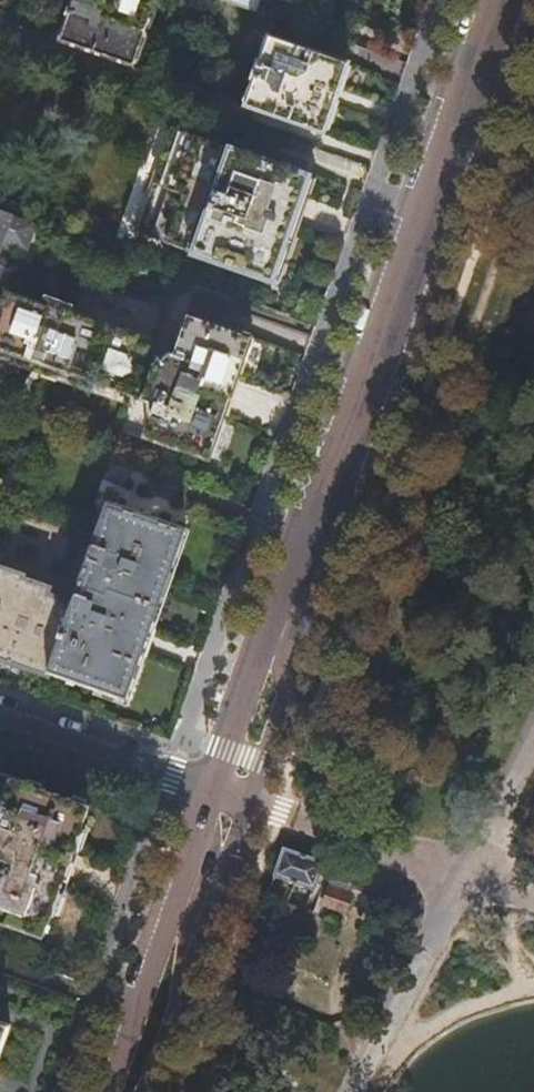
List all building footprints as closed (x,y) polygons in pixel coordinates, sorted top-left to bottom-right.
[(60,37),(132,62),(141,36),(144,37),(149,22),(147,21),(154,0),(70,0),(69,2),(66,11),(69,12),(60,37)] [(253,9),(257,0),(227,0),(253,9)] [(244,106),(320,133),(331,101),(333,102),(336,94),(338,88),(336,87),(346,60),(269,33),(259,60),(257,59),(252,74),(254,75),(244,106)] [(303,193),(309,173),(199,134),(177,127),(141,232),(273,277),(279,259),(303,193)] [(22,217),(0,209),(0,265),(5,267),(6,263),(5,263),(6,258),(5,258),(11,241),(24,246),(23,248),(26,249),(36,222),(22,217)] [(137,335),(6,288),(0,304),(0,355),(109,395),(128,401),(130,394),(147,399),(150,418),(144,435),(208,459),(229,398),(252,333),(188,310),(175,347),(160,359),(145,353),(149,340),(137,335)] [(4,567),(0,566),(0,655),(3,656),(27,663),(50,671),(50,670),(87,682),(99,686),(99,688),(123,696),(124,694),(126,695),(163,589),(184,527),(106,499),(86,554),(71,599),(65,606),(56,603),(55,595),(46,591),(48,585),(20,575),(21,574),(4,567)] [(42,934),(65,870),(89,802),(0,771),(0,919),(42,934)] [(322,863),(283,848),(273,874),(311,889),(322,863)] [(346,902),(326,895),(320,909),(341,916),(346,902)] [(9,1022),(0,1019),(0,1048),(9,1022)]
